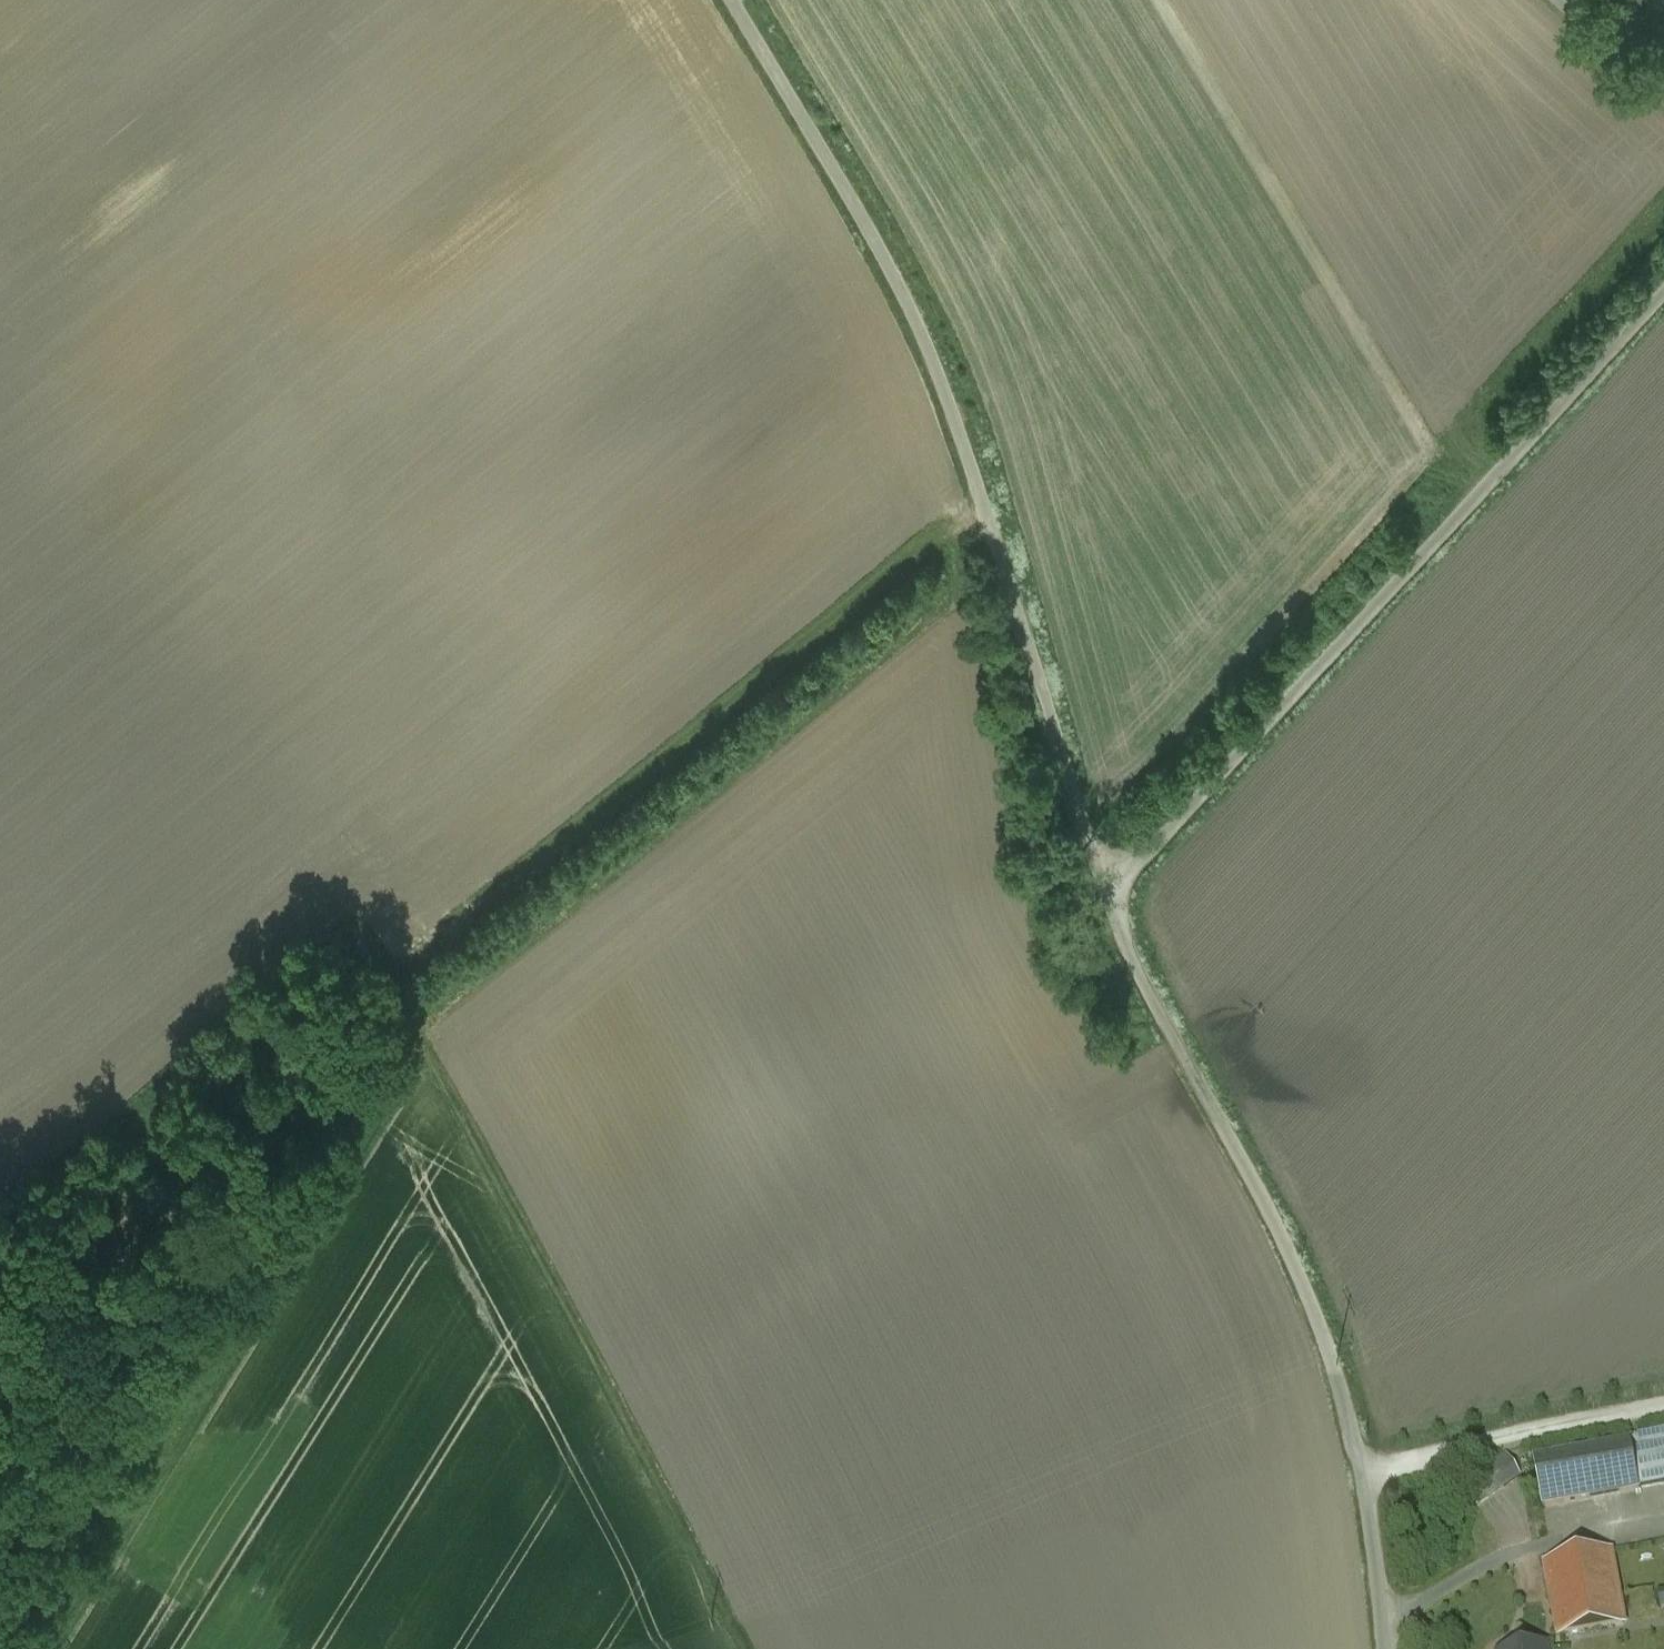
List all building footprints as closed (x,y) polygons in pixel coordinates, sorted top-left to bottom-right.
[(1535,1460),(1544,1508),(1640,1489),(1663,1484),(1663,1436),(1631,1443),(1631,1441),(1535,1460)] [(1490,1468),(1464,1486),(1478,1507),(1505,1488),(1490,1468)] [(1616,1553),(1546,1566),(1560,1638),(1629,1626),(1616,1553)]
